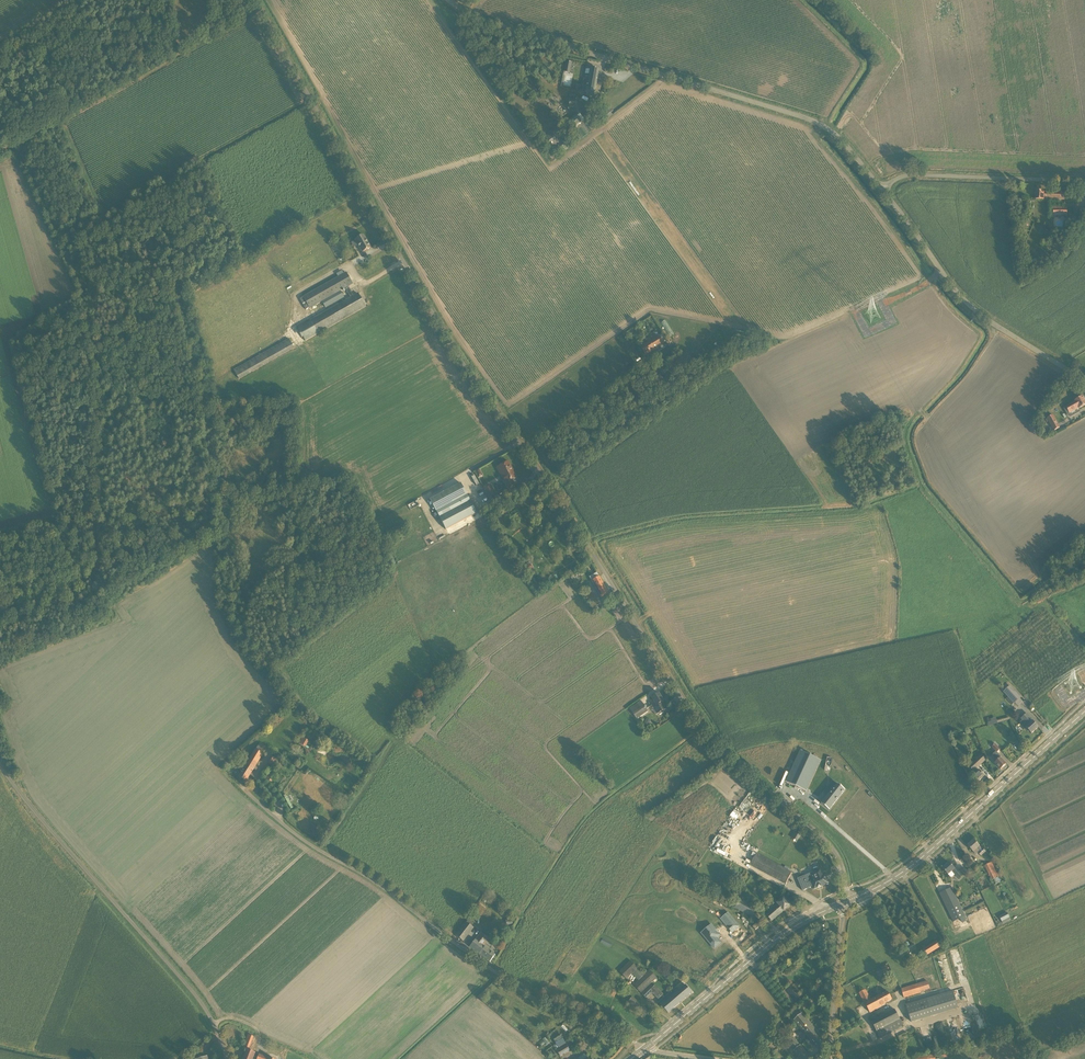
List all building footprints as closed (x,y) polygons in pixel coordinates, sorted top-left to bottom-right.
[(566,61),(564,72),(570,73),(572,62),(566,61)] [(585,74),(584,77),(581,92),(586,93),(586,91),(594,93),(599,70),(590,68),(590,69),(586,68),(585,74)] [(603,121),(612,114),(607,108),(599,115),(603,121)] [(582,122),(577,116),(576,116),(569,122),(575,128),(582,122)] [(552,132),(545,137),(549,144),(556,140),(552,132)] [(1043,199),(1065,200),(1065,193),(1044,192),(1036,191),(1036,200),(1043,200),(1043,199)] [(1067,208),(1052,208),(1052,215),(1053,215),(1053,218),(1055,218),(1055,216),(1067,216),(1067,208)] [(371,247),(364,234),(355,239),(363,252),(371,247)] [(1036,262),(1025,264),(1026,273),(1037,272),(1036,262)] [(344,297),(341,291),(345,289),(350,298),(353,296),(348,287),(352,284),(346,272),(303,297),(309,309),(322,302),(325,308),(344,297)] [(350,298),(310,320),(298,327),(299,329),(296,331),(296,333),(300,339),(304,337),(306,341),(366,307),(358,293),(353,296),(350,298)] [(645,340),(647,343),(640,347),(645,355),(663,343),(659,336),(655,338),(653,335),(645,340)] [(686,355),(675,361),(678,366),(688,360),(686,355)] [(655,368),(647,373),(650,377),(657,373),(655,368)] [(1079,408),(1084,405),(1084,401),(1083,397),(1075,401),(1066,406),(1070,413),(1079,408)] [(1053,415),(1047,418),(1054,430),(1060,427),(1053,415)] [(510,467),(511,467),(508,462),(499,467),(504,477),(502,478),(509,490),(515,487),(512,480),(516,478),(510,467)] [(430,500),(436,511),(439,517),(466,503),(463,497),(467,495),(461,483),(430,500)] [(489,501),(497,497),(490,484),(483,488),(489,501)] [(466,503),(439,517),(446,530),(477,513),(470,501),(466,503)] [(390,552),(385,555),(390,566),(396,564),(390,552)] [(525,573),(533,568),(530,563),(525,566),(522,568),(525,573)] [(592,581),(603,601),(611,597),(599,576),(592,581)] [(587,598),(589,602),(595,598),(593,593),(587,597),(587,598)] [(1004,692),(1014,703),(1020,698),(1010,686),(1004,692)] [(655,703),(652,705),(658,714),(659,713),(660,715),(664,712),(663,711),(667,708),(663,702),(664,701),(659,693),(652,698),(655,703)] [(641,701),(630,708),(637,719),(648,711),(641,701)] [(1034,723),(1033,721),(1027,713),(1021,719),(1023,720),(1028,726),(1026,727),(1026,728),(1025,728),(1028,731),(1029,730),(1031,734),(1038,727),(1034,723)] [(308,741),(302,737),(299,744),(305,747),(308,741)] [(246,782),(249,777),(267,748),(260,743),(256,750),(255,749),(248,761),(245,759),(239,768),(243,770),(238,777),(246,782)] [(994,756),(991,758),(1001,769),(1006,764),(1001,758),(1000,758),(1001,757),(997,752),(1000,750),(995,744),(992,746),(996,751),(992,755),(994,756)] [(820,759),(800,750),(785,782),(805,791),(820,759)] [(969,766),(974,771),(977,774),(974,777),(978,781),(984,776),(977,768),(981,764),(986,760),(981,755),(969,766)] [(272,756),(268,763),(274,767),(278,760),(272,756)] [(827,757),(824,770),(830,771),(833,758),(827,757)] [(277,774),(272,770),(265,779),(269,783),(277,774)] [(836,784),(832,781),(826,789),(830,792),(827,795),(820,804),(820,803),(820,804),(828,810),(844,790),(836,784)] [(796,829),(791,838),(797,841),(802,832),(796,829)] [(976,855),(979,853),(981,855),(985,851),(983,849),(982,849),(974,840),(968,846),(976,855)] [(746,863),(750,865),(786,884),(792,872),(756,853),(756,854),(754,853),(752,855),(754,856),(751,862),(747,860),(746,863)] [(994,879),(998,877),(999,877),(992,862),(984,865),(992,880),(994,879)] [(948,874),(951,871),(959,879),(963,876),(955,868),(954,868),(949,863),(943,868),(948,874)] [(820,869),(813,872),(816,879),(806,883),(803,876),(797,879),(802,891),(813,887),(814,889),(818,888),(821,887),(821,886),(828,883),(825,875),(823,876),(820,869)] [(737,882),(734,888),(742,893),(745,887),(737,882)] [(960,919),(965,916),(952,888),(940,893),(954,922),(960,919)] [(771,911),(766,915),(772,921),(784,911),(787,908),(789,908),(790,906),(791,905),(783,897),(777,903),(779,904),(775,907),(772,904),(769,907),(771,911)] [(734,909),(735,908),(751,918),(757,909),(739,898),(738,899),(736,898),(731,907),(734,909)] [(1002,921),(1009,917),(1007,912),(999,916),(1002,921)] [(726,918),(723,921),(726,924),(727,923),(730,926),(736,922),(733,918),(729,921),(726,918)] [(473,928),(471,926),(466,922),(456,936),(463,941),(473,928)] [(714,928),(709,932),(713,936),(710,939),(713,942),(712,943),(718,949),(725,943),(719,937),(721,935),(714,928)] [(488,939),(480,933),(469,947),(490,962),(495,955),(483,946),(488,939)] [(936,941),(923,949),(919,952),(923,957),(926,955),(939,947),(936,941)] [(659,999),(664,994),(655,984),(660,980),(650,970),(645,975),(630,960),(619,972),(627,979),(632,974),(638,980),(634,985),(647,998),(653,993),(659,999)] [(927,981),(901,989),(904,998),(921,993),(921,992),(930,989),(927,981)] [(677,987),(659,1002),(668,1013),(692,992),(686,985),(680,990),(677,987)] [(610,988),(608,994),(614,997),(617,991),(610,988)] [(870,1013),(875,1010),(886,1004),(885,1003),(892,999),(888,992),(882,995),(881,994),(871,1000),(865,989),(859,993),(870,1013)] [(932,1013),(957,1005),(953,991),(906,1005),(911,1022),(933,1016),(932,1013)] [(633,997),(628,1002),(645,1016),(650,1010),(633,997)] [(870,1017),(876,1031),(880,1038),(903,1026),(895,1009),(877,1018),(876,1015),(870,1017)] [(820,1051),(819,1052),(820,1053),(827,1048),(826,1045),(823,1043),(825,1041),(802,1013),(794,1020),(820,1051)] [(820,1053),(819,1052),(812,1058),(793,1036),(786,1042),(788,1044),(785,1046),(791,1053),(793,1050),(801,1058),(813,1058),(820,1053)] [(556,1042),(559,1048),(556,1049),(559,1054),(560,1056),(570,1050),(566,1044),(564,1041),(563,1038),(556,1042)] [(255,1052),(248,1050),(246,1049),(242,1058),(253,1058),(255,1052)]
